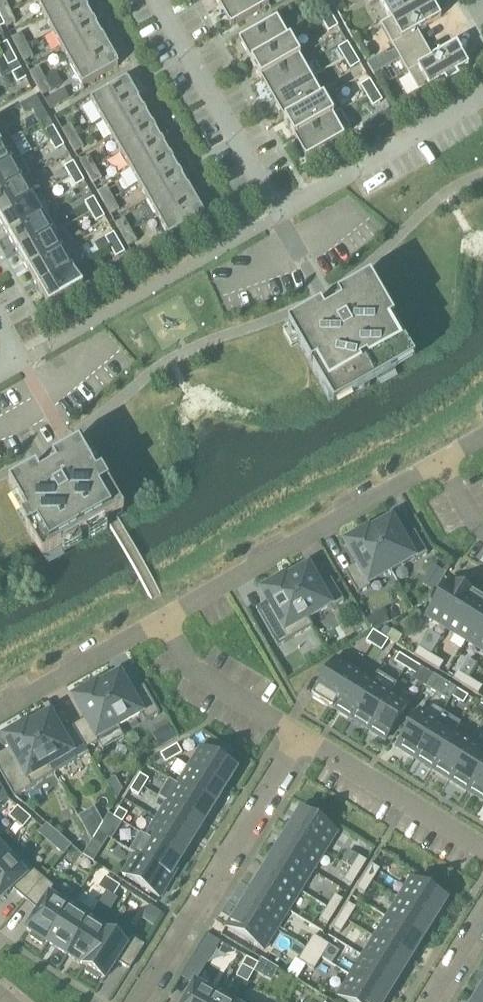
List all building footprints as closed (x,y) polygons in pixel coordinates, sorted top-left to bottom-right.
[(10,11),(5,0),(4,0),(0,2),(0,14),(1,15),(10,11)] [(75,0),(35,0),(43,16),(75,0)] [(89,13),(82,0),(75,0),(43,16),(52,33),(89,13)] [(218,5),(219,6),(220,5),(231,24),(229,25),(231,27),(269,5),(266,0),(228,0),(218,5)] [(423,0),(379,0),(390,19),(423,0)] [(425,45),(417,31),(441,18),(431,0),(423,0),(390,19),(380,25),(400,59),(425,45)] [(322,22),(332,16),(326,6),(316,11),(322,22)] [(10,11),(1,15),(6,27),(16,23),(10,11)] [(61,49),(97,29),(89,13),(52,33),(61,49)] [(332,16),(322,22),(328,32),(338,27),(332,16)] [(251,62),(290,40),(290,39),(289,40),(277,19),(239,41),(240,43),(241,42),(252,61),(251,62)] [(70,66),(105,46),(107,45),(97,29),(61,49),(70,66)] [(18,50),(27,46),(21,34),(12,39),(18,50)] [(260,79),(300,57),(290,40),(251,62),(260,79)] [(13,52),(7,42),(0,46),(0,52),(3,57),(13,52)] [(344,59),(354,54),(347,43),(338,49),(344,59)] [(425,45),(400,59),(418,92),(428,86),(429,89),(444,80),(447,86),(459,79),(456,73),(469,66),(456,45),(432,58),(425,45)] [(27,46),(18,50),(24,62),(33,57),(27,46)] [(105,46),(70,66),(81,87),(118,66),(117,64),(116,65),(105,46)] [(13,52),(3,57),(8,68),(18,62),(13,52)] [(354,54),(344,59),(350,70),(360,64),(354,54)] [(272,100),(311,78),(299,58),(300,57),(260,79),(261,80),(262,79),(273,99),(272,100)] [(36,84),(45,79),(39,68),(30,73),(36,84)] [(17,84),(26,79),(21,69),(12,74),(17,84)] [(284,121),(324,98),(323,98),(322,98),(311,78),(272,100),(272,101),(274,100),(285,119),(284,120),(284,121)] [(45,79),(36,84),(42,96),(51,91),(45,79)] [(102,122),(137,102),(126,83),(128,82),(127,80),(90,101),(102,122)] [(366,97),(376,91),(370,80),(360,86),(366,97)] [(376,91),(366,97),(373,107),(382,101),(376,91)] [(294,138),(333,115),(324,98),(284,121),(294,138)] [(111,138),(147,117),(138,101),(137,102),(102,122),(111,138)] [(40,124),(48,119),(43,109),(34,114),(40,124)] [(333,115),(294,138),(295,138),(306,156),(305,157),(306,159),(319,152),(322,157),(334,150),(331,145),(344,137),(342,134),(351,129),(340,111),(333,115)] [(120,153),(156,133),(147,117),(111,138),(120,153)] [(68,141),(77,136),(71,125),(62,130),(68,141)] [(50,142),(59,137),(53,127),(44,132),(50,142)] [(129,169),(165,148),(156,133),(120,153),(129,169)] [(77,136),(68,141),(75,153),(84,148),(77,136)] [(59,137),(50,142),(55,151),(64,146),(59,137)] [(12,163),(2,145),(0,146),(0,170),(12,163)] [(138,185),(174,164),(165,148),(129,169),(138,185)] [(86,173),(95,168),(89,157),(80,162),(86,173)] [(70,177),(79,172),(73,162),(65,167),(66,170),(70,177)] [(22,181),(12,163),(0,170),(0,193),(22,181)] [(147,200),(183,179),(174,164),(138,185),(147,200)] [(95,168),(86,173),(93,184),(102,179),(95,168)] [(66,170),(59,174),(63,181),(70,177),(66,170)] [(79,172),(70,177),(76,187),(84,182),(79,172)] [(156,217),(191,197),(193,196),(183,179),(147,200),(156,217)] [(32,198),(22,181),(0,193),(0,217),(32,198)] [(104,204),(112,198),(106,188),(98,193),(104,204)] [(191,197),(156,217),(168,238),(181,231),(184,236),(196,228),(193,223),(205,217),(203,215),(202,215),(191,197)] [(42,216),(32,198),(0,217),(0,222),(8,236),(42,216)] [(90,213),(99,208),(94,198),(85,203),(90,213)] [(112,198),(104,204),(110,216),(119,210),(112,198)] [(99,208),(90,213),(96,222),(104,217),(99,208)] [(18,253),(57,231),(47,214),(42,216),(8,236),(18,253)] [(122,235),(130,230),(124,219),(115,224),(122,235)] [(130,230),(122,235),(128,247),(137,242),(130,230)] [(28,271),(63,251),(53,234),(57,232),(57,231),(18,253),(28,271)] [(110,248),(119,243),(114,233),(105,238),(110,248)] [(119,243),(110,248),(116,258),(125,253),(119,243)] [(38,289),(73,269),(63,251),(28,271),(38,289)] [(73,269),(38,289),(51,311),(69,301),(67,297),(83,288),(73,269)] [(411,355),(369,282),(337,300),(338,302),(342,300),(345,305),(333,312),(323,317),(320,312),(321,311),(320,310),(287,328),(329,402),(411,355)] [(106,523),(67,454),(52,463),(53,464),(57,469),(48,474),(35,481),(32,476),(36,473),(35,472),(8,487),(31,527),(26,531),(37,551),(42,560),(106,523)] [(391,519),(370,531),(393,570),(413,558),(415,562),(428,555),(414,532),(402,538),(391,519)] [(393,570),(370,531),(369,529),(345,543),(357,564),(345,571),(358,594),(370,587),(368,584),(393,570)] [(457,543),(454,548),(468,556),(463,564),(482,576),(482,559),(457,543)] [(308,567),(287,579),(309,618),(330,606),(332,609),(344,602),(331,579),(319,586),(308,567)] [(309,618),(287,579),(286,577),(261,591),(274,612),(262,619),(275,642),(287,635),(285,632),(309,618)] [(469,594),(449,581),(427,617),(447,629),(469,594)] [(469,594),(447,629),(467,641),(482,615),(482,602),(469,594)] [(467,641),(482,651),(482,615),(467,641)] [(380,635),(373,631),(367,641),(373,645),(380,635)] [(388,640),(380,635),(373,645),(382,651),(388,640)] [(430,657),(418,649),(414,656),(426,664),(430,657)] [(410,661),(400,655),(395,662),(405,669),(410,661)] [(443,665),(430,657),(426,664),(438,671),(443,665)] [(356,670),(336,658),(312,697),(332,709),(334,706),(356,670)] [(420,667),(410,661),(405,669),(415,675),(420,667)] [(373,681),(356,670),(334,706),(351,717),(373,681)] [(469,681),(456,673),(452,680),(465,688),(469,681)] [(119,674),(98,687),(121,725),(141,713),(143,717),(155,710),(142,687),(130,694),(119,674)] [(391,692),(373,681),(351,717),(369,727),(391,692)] [(481,688),(469,681),(465,688),(477,695),(481,688)] [(121,725),(98,687),(97,684),(73,698),(85,719),(73,726),(86,749),(98,742),(96,739),(121,725)] [(457,690),(447,684),(442,691),(452,698),(457,690)] [(467,696),(457,690),(452,698),(462,704),(467,696)] [(409,703),(391,692),(369,727),(386,738),(409,703)] [(438,721),(420,710),(398,745),(415,756),(438,721)] [(50,714),(29,726),(50,765),(72,753),(74,756),(86,749),(73,726),(61,733),(50,714)] [(455,731),(438,721),(415,756),(433,767),(455,731)] [(50,765),(29,726),(27,724),(3,738),(15,759),(3,766),(16,789),(29,782),(27,779),(50,765)] [(167,726),(162,729),(169,742),(174,739),(167,726)] [(472,742),(455,731),(433,767),(450,778),(472,742)] [(472,742),(450,778),(467,789),(482,764),(482,749),(472,742)] [(177,745),(169,750),(173,758),(182,753),(177,745)] [(201,747),(188,767),(224,790),(236,769),(201,747)] [(169,750),(160,754),(165,763),(173,758),(169,750)] [(467,789),(482,798),(482,764),(467,789)] [(188,767),(177,785),(213,807),(224,790),(188,767)] [(300,775),(291,770),(276,795),(455,897),(472,867),(302,771),(300,775)] [(148,779),(140,774),(135,783),(143,788),(148,779)] [(115,780),(105,785),(115,802),(115,803),(122,792),(115,780)] [(143,788),(135,783),(130,791),(138,796),(143,788)] [(177,785),(167,802),(202,824),(213,807),(177,785)] [(0,788),(0,805),(9,800),(1,787),(0,788)] [(167,802),(157,818),(192,841),(202,824),(167,802)] [(25,814),(16,806),(10,813),(19,820),(25,814)] [(127,814),(119,809),(113,817),(122,822),(127,814)] [(301,810),(288,830),(324,853),(337,832),(301,810)] [(34,821),(25,814),(19,820),(28,828),(34,821)] [(157,818),(145,837),(183,860),(194,842),(192,841),(157,818)] [(111,829),(103,823),(98,832),(106,837),(111,829)] [(288,830),(276,850),(312,872),(324,853),(288,830)] [(106,837),(98,832),(93,840),(101,845),(106,837)] [(59,835),(51,845),(63,856),(72,846),(59,835)] [(145,837),(134,854),(172,877),(183,860),(145,837)] [(0,848),(0,865),(8,858),(0,848)] [(265,868),(300,891),(312,872),(276,850),(265,868)] [(134,854),(122,874),(160,898),(172,877),(134,854)] [(367,862),(359,857),(351,869),(359,874),(367,862)] [(9,858),(0,866),(0,899),(12,888),(24,901),(42,880),(32,870),(25,876),(9,858)] [(380,870),(372,865),(364,877),(372,882),(380,870)] [(263,867),(251,887),(288,911),(300,891),(265,868),(263,867)] [(351,869),(343,882),(351,886),(359,874),(351,869)] [(112,881),(102,875),(97,883),(107,889),(112,881)] [(372,882),(364,877),(356,890),(364,894),(372,882)] [(411,878),(398,898),(434,920),(447,900),(411,878)] [(53,888),(42,880),(24,901),(38,910),(26,929),(47,942),(69,909),(48,896),(53,888)] [(122,888),(112,881),(107,889),(107,890),(117,896),(122,888)] [(251,887),(239,907),(276,930),(288,911),(251,887)] [(343,900),(335,896),(327,908),(335,913),(343,900)] [(398,898),(386,918),(422,940),(434,920),(398,898)] [(356,908),(348,904),(340,916),(348,921),(356,908)] [(239,907),(226,927),(264,950),(276,930),(239,907)] [(327,908),(319,920),(327,925),(335,913),(327,908)] [(86,921),(69,909),(47,942),(66,954),(86,921)] [(348,921),(340,916),(332,928),(340,933),(348,921)] [(386,918),(374,937),(411,958),(422,940),(386,918)] [(105,933),(86,921),(66,954),(84,966),(105,933)] [(126,946),(105,933),(84,966),(105,979),(116,961),(129,969),(144,946),(131,938),(126,946)] [(321,941),(313,936),(306,948),(313,953),(321,941)] [(374,937),(362,957),(400,980),(412,960),(411,958),(374,937)] [(329,946),(321,941),(313,953),(321,958),(329,946)] [(306,948),(298,961),(306,966),(313,953),(306,948)] [(321,958),(313,953),(306,966),(314,970),(321,958)] [(362,957),(350,976),(388,999),(400,980),(362,957)] [(258,964),(247,958),(242,966),(254,972),(258,964)] [(338,996),(347,1001),(386,1001),(388,999),(350,976),(338,996)] [(217,991),(196,979),(184,1001),(211,1001),(217,991)] [(217,991),(211,1001),(238,1001),(240,998),(219,987),(217,991)]
